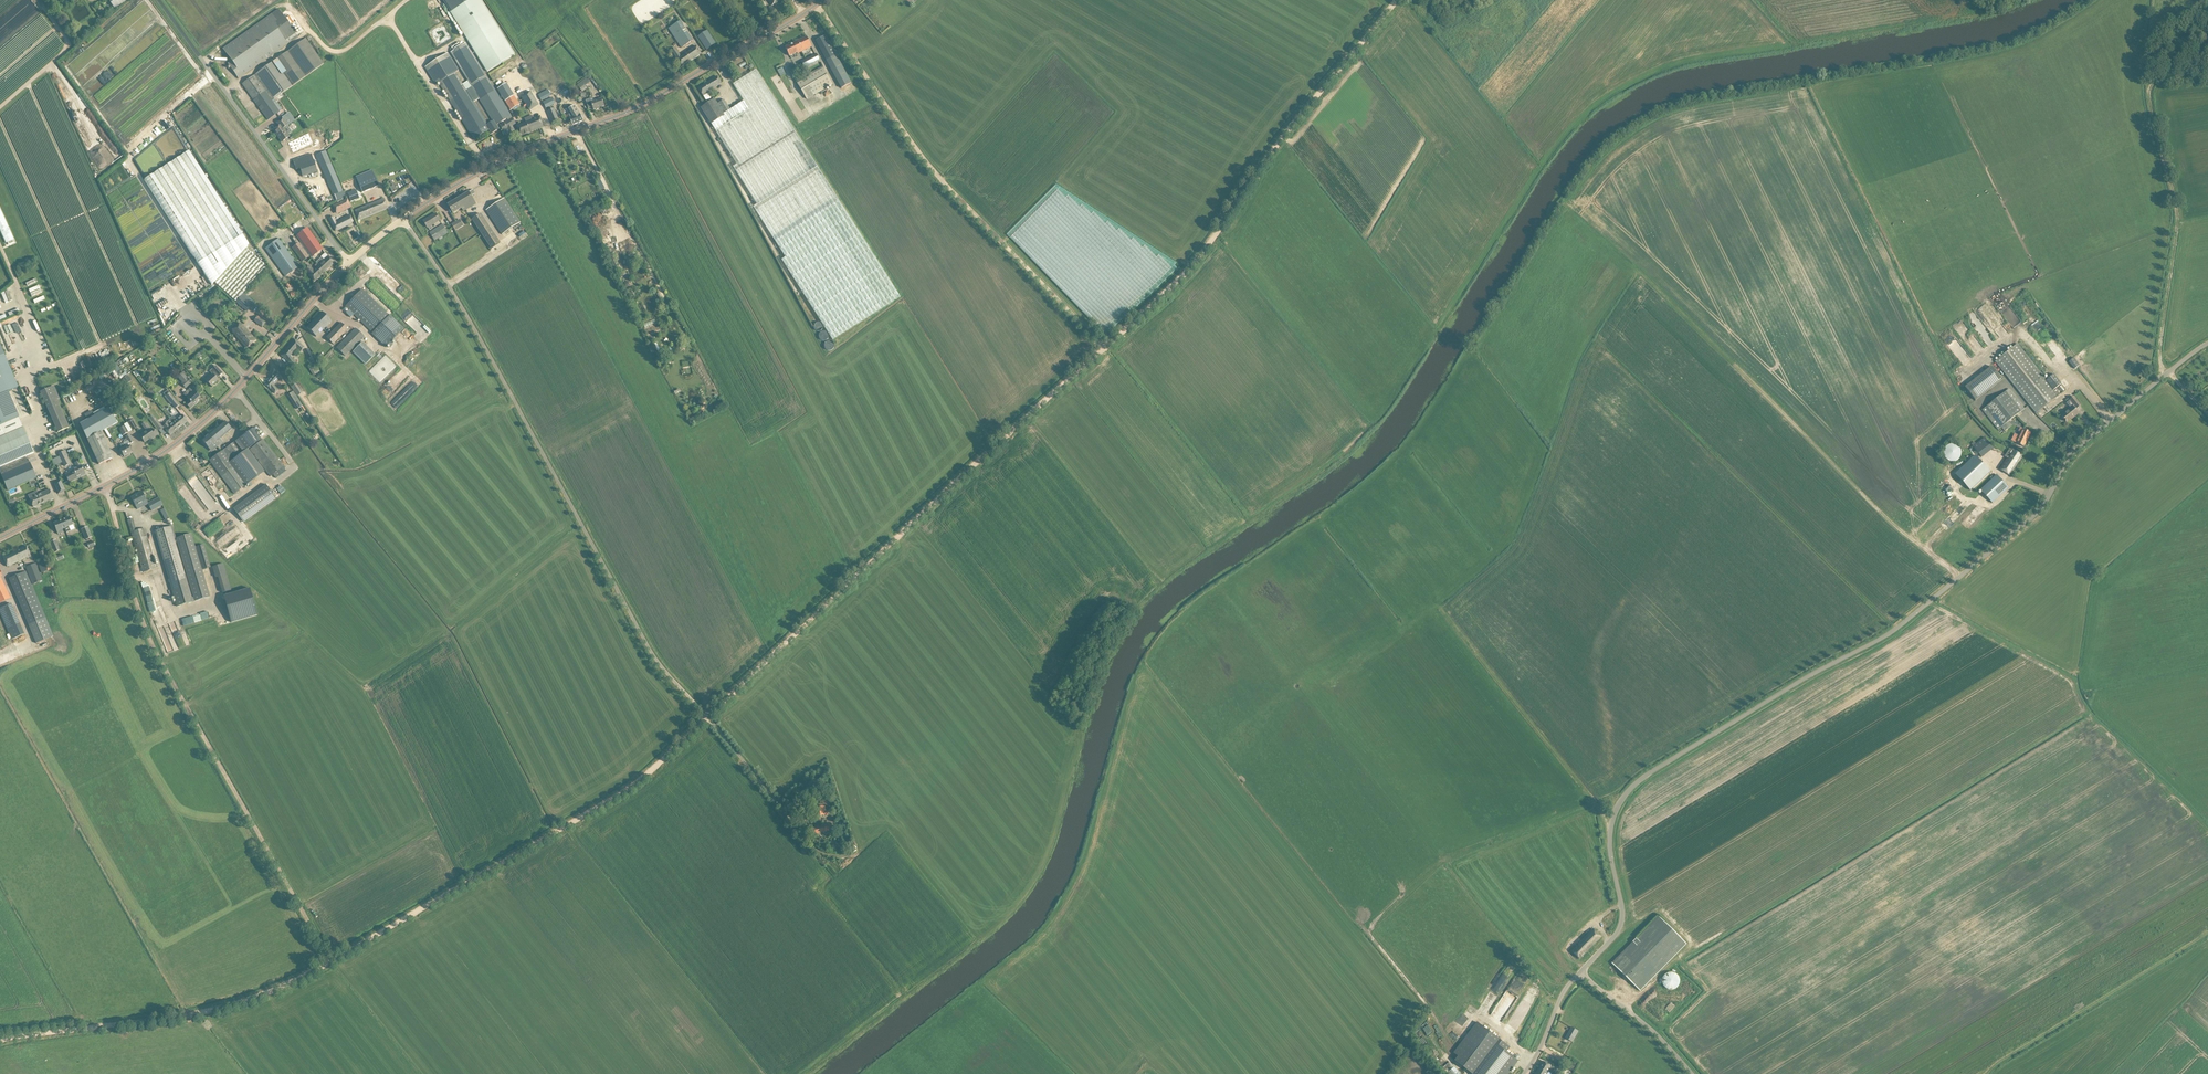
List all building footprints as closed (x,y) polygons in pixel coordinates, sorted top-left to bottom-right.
[(115,9),(128,0),(109,0),(115,9)] [(481,0),(443,0),(450,11),(487,72),(515,55),(481,0)] [(227,46),(223,49),(231,61),(228,64),(238,79),(243,75),(288,43),(298,36),(291,26),(296,22),(294,19),(294,20),(290,16),(286,19),(279,9),(272,14),(227,46)] [(693,41),(680,21),(669,28),(682,48),(693,41)] [(704,45),(707,50),(716,44),(713,39),(707,31),(698,37),(704,45)] [(816,40),(827,61),(837,55),(826,35),(816,40)] [(811,47),(807,37),(785,47),(789,57),(797,53),(811,47)] [(280,107),(274,99),(324,63),(305,38),(242,84),(268,120),(279,112),(282,110),(280,107)] [(448,53),(425,67),(436,84),(439,82),(475,141),(483,136),(482,134),(489,129),(492,134),(501,129),(498,124),(511,116),(470,51),(464,42),(449,51),(493,121),(487,125),(455,72),(459,70),(448,53)] [(672,50),(682,66),(701,53),(696,46),(681,56),(675,48),(672,50)] [(802,61),(805,68),(820,60),(817,54),(802,61)] [(796,82),(807,99),(832,84),(822,66),(796,82)] [(833,340),(900,297),(756,70),(733,84),(744,101),(724,114),(715,99),(712,101),(708,103),(701,107),(737,164),(733,166),(757,204),(754,207),(786,257),(782,260),(833,340)] [(709,90),(721,83),(717,76),(698,88),(708,103),(712,101),(707,93),(710,92),(709,90)] [(577,84),(582,91),(587,87),(585,85),(590,81),(587,77),(577,84)] [(539,94),(542,100),(551,95),(548,90),(539,94)] [(517,100),(511,91),(502,96),(508,105),(517,100)] [(521,96),(530,110),(539,105),(530,91),(521,96)] [(552,97),(543,102),(546,108),(555,103),(552,97)] [(600,107),(605,106),(602,98),(594,101),(593,98),(585,100),(588,108),(592,107),(593,110),(597,109),(600,108),(600,107)] [(448,99),(443,102),(447,109),(452,106),(448,99)] [(574,105),(569,109),(572,114),(571,117),(570,118),(573,125),(584,121),(574,105)] [(547,111),(551,120),(553,125),(559,122),(553,108),(547,111)] [(282,118),(276,122),(279,126),(281,125),(283,128),(287,126),(294,120),(292,117),(290,118),(287,114),(282,118)] [(528,121),(522,124),(516,126),(521,136),(544,127),(540,117),(533,119),(532,115),(527,117),(528,121)] [(515,130),(512,126),(516,123),(512,117),(504,123),(510,133),(515,130)] [(279,126),(274,130),(282,142),(289,137),(287,135),(291,132),(287,126),(283,128),(281,125),(279,126)] [(298,149),(295,141),(288,143),(291,151),(296,149),(298,149)] [(214,282),(247,246),(249,244),(189,151),(144,179),(212,285),(214,282)] [(316,155),(333,196),(334,196),(336,201),(346,197),(343,191),(326,151),(316,155)] [(311,154),(293,160),(296,170),(300,169),(302,176),(307,175),(317,172),(311,154)] [(365,169),(354,174),(362,193),(378,186),(372,170),(367,172),(365,169)] [(475,194),(473,190),(448,205),(453,213),(462,208),(464,211),(476,204),(471,196),(475,194)] [(113,196),(121,222),(123,222),(122,217),(126,215),(126,214),(129,213),(127,208),(126,208),(125,202),(122,203),(121,199),(119,200),(120,202),(116,203),(114,196),(113,196)] [(486,210),(502,234),(520,223),(504,198),(486,210)] [(356,215),(358,220),(387,208),(384,199),(355,211),(356,215)] [(333,206),(337,214),(351,208),(347,200),(333,206)] [(14,241),(0,206),(0,235),(4,245),(14,241)] [(424,221),(427,227),(440,220),(436,213),(424,221)] [(472,219),(492,249),(500,243),(481,214),(472,219)] [(329,219),(335,231),(351,223),(348,216),(336,222),(336,221),(333,216),(329,219)] [(457,221),(452,224),(455,231),(460,227),(457,221)] [(430,233),(435,241),(448,233),(442,225),(434,230),(430,233)] [(297,235),(313,256),(318,253),(322,249),(307,228),(303,231),(297,235)] [(282,272),(285,276),(299,266),(296,262),(279,239),(265,249),(282,272)] [(292,248),(302,262),(309,257),(299,243),(292,248)] [(247,246),(214,282),(236,301),(240,296),(267,267),(246,248),(248,247),(247,246)] [(175,277),(193,266),(187,255),(184,257),(183,256),(177,259),(178,262),(168,267),(172,272),(166,276),(167,278),(173,275),(175,277)] [(316,262),(316,263),(324,271),(334,262),(328,256),(324,260),(321,257),(316,262)] [(315,280),(324,271),(316,263),(314,265),(317,267),(313,270),(310,266),(306,270),(309,274),(315,280)] [(345,306),(372,333),(372,334),(386,347),(404,329),(390,315),(389,316),(362,289),(345,306)] [(247,311),(252,306),(240,296),(236,301),(247,311)] [(307,328),(311,331),(316,337),(320,333),(317,330),(320,327),(323,330),(331,321),(322,312),(307,328)] [(254,321),(262,327),(266,322),(258,316),(254,321)] [(11,324),(14,332),(18,330),(20,337),(30,334),(25,319),(11,324)] [(341,322),(326,337),(333,344),(348,329),(341,322)] [(231,330),(247,348),(256,340),(251,334),(251,335),(243,325),(239,328),(237,325),(231,330)] [(336,348),(345,357),(364,337),(355,328),(336,348)] [(295,340),(281,356),(287,360),(293,368),(298,365),(290,355),(296,348),(300,352),(304,347),(295,340)] [(659,354),(665,350),(658,340),(653,343),(659,354)] [(351,351),(365,364),(374,354),(361,341),(351,351)] [(2053,374),(2046,380),(2017,344),(1995,361),(2036,413),(2058,396),(2053,390),(2061,384),(2053,374)] [(8,490),(36,478),(27,456),(34,453),(23,427),(8,392),(18,387),(0,345),(0,471),(8,490)] [(305,351),(312,363),(315,361),(308,349),(305,351)] [(2074,368),(2080,365),(2074,357),(2069,360),(2074,368)] [(206,379),(207,380),(206,380),(211,386),(218,380),(216,378),(218,376),(219,376),(222,373),(216,366),(210,372),(212,374),(210,376),(209,375),(206,379)] [(2002,380),(1991,366),(1965,387),(1976,400),(2002,380)] [(282,371),(298,395),(302,393),(286,369),(282,371)] [(186,374),(184,371),(177,377),(178,378),(182,382),(181,383),(186,389),(192,383),(185,375),(186,374)] [(271,389),(275,394),(279,390),(274,385),(281,377),(276,372),(265,385),(270,389),(271,389)] [(122,379),(126,385),(132,380),(128,375),(122,379)] [(58,400),(52,387),(40,392),(58,433),(70,428),(58,400)] [(185,403),(190,408),(197,402),(196,401),(200,398),(190,388),(183,394),(188,400),(185,403)] [(164,396),(171,404),(172,404),(175,408),(180,405),(170,392),(170,393),(167,390),(163,393),(165,396),(164,396)] [(303,405),(293,391),(287,395),(297,409),(303,405)] [(2006,391),(1982,409),(1995,426),(1998,429),(2001,427),(2004,425),(2021,411),(2006,391)] [(2067,402),(2070,407),(2061,415),(2066,422),(2072,417),(2073,418),(2078,413),(2075,409),(2080,405),(2074,397),(2070,399),(2070,400),(2067,402)] [(87,438),(97,459),(99,464),(113,458),(101,432),(117,423),(108,409),(80,424),(87,438)] [(176,419),(173,415),(169,419),(172,422),(172,423),(177,429),(187,421),(182,415),(176,419)] [(128,423),(132,431),(138,427),(133,419),(128,423)] [(154,423),(159,430),(163,427),(157,420),(154,423)] [(172,423),(170,420),(166,423),(163,426),(170,435),(177,429),(172,423)] [(202,440),(209,448),(214,444),(217,447),(223,442),(220,439),(231,429),(225,421),(202,440)] [(141,438),(145,442),(158,433),(155,429),(151,432),(147,425),(144,427),(146,431),(139,435),(141,438)] [(119,429),(123,435),(128,432),(124,426),(119,429)] [(239,439),(209,460),(234,494),(248,484),(250,486),(252,484),(250,482),(264,472),(247,449),(261,439),(253,428),(239,439)] [(2011,440),(2015,442),(2024,447),(2031,433),(2020,428),(2019,431),(2022,432),(2020,436),(2014,434),(2011,440)] [(129,434),(125,436),(127,438),(124,440),(124,443),(120,445),(122,448),(118,451),(121,457),(123,456),(124,457),(132,452),(128,445),(134,441),(129,434)] [(1984,437),(1973,446),(1982,457),(1993,448),(1984,437)] [(249,449),(270,476),(284,466),(263,439),(249,449)] [(1957,462),(1962,447),(1949,443),(1945,458),(1957,462)] [(2007,458),(2000,469),(2010,475),(2019,462),(2018,461),(2022,455),(2014,450),(2008,459),(2007,458)] [(65,451),(58,454),(64,467),(71,464),(65,451)] [(1975,456),(1955,474),(1970,490),(1990,472),(1975,456)] [(73,470),(73,471),(66,475),(69,482),(77,478),(82,475),(81,474),(84,472),(79,461),(75,463),(77,468),(73,470)] [(223,494),(226,492),(209,468),(201,474),(205,478),(207,476),(211,473),(217,481),(216,482),(219,485),(217,486),(223,494)] [(203,496),(203,493),(208,493),(209,495),(211,494),(215,500),(218,499),(211,486),(214,486),(213,484),(210,486),(209,483),(206,485),(209,485),(208,492),(197,473),(197,477),(193,477),(190,473),(190,478),(186,478),(189,483),(189,487),(191,487),(200,503),(203,502),(206,506),(209,504),(204,496),(203,496)] [(2009,488),(2005,484),(1996,474),(1980,490),(1992,503),(2009,488)] [(65,491),(62,484),(61,481),(53,484),(57,494),(65,491)] [(234,509),(244,522),(276,498),(266,485),(234,509)] [(274,495),(276,498),(279,495),(285,491),(283,489),(274,495)] [(29,497),(33,507),(53,499),(50,490),(38,495),(38,494),(29,497)] [(131,498),(135,506),(146,500),(142,492),(131,498)] [(1955,503),(1958,501),(1953,495),(1950,498),(1955,503)] [(148,504),(152,511),(163,505),(159,498),(148,504)] [(69,527),(73,525),(70,517),(62,520),(64,527),(66,533),(70,531),(69,527)] [(64,527),(62,520),(61,520),(53,523),(58,534),(63,532),(62,528),(64,527)] [(177,544),(176,538),(172,526),(154,531),(177,607),(193,602),(176,544),(177,544)] [(82,529),(86,539),(92,537),(88,527),(82,529)] [(136,530),(131,532),(136,547),(135,547),(135,548),(136,548),(143,572),(157,568),(145,528),(136,530)] [(176,538),(177,544),(194,601),(210,597),(202,570),(211,567),(204,544),(195,547),(191,534),(176,538)] [(50,542),(55,553),(60,550),(56,540),(50,542)] [(3,557),(7,567),(27,558),(31,557),(26,546),(3,557)] [(37,563),(41,573),(51,569),(47,559),(37,563)] [(25,567),(32,584),(43,580),(36,563),(25,567)] [(25,571),(8,579),(28,625),(36,644),(53,636),(45,618),(25,571)] [(11,598),(1,577),(0,574),(0,602),(11,598)] [(157,602),(161,601),(155,583),(151,584),(157,602)] [(149,595),(145,597),(150,612),(154,611),(152,604),(157,603),(155,598),(150,599),(149,595)] [(0,608),(0,613),(11,640),(25,634),(11,603),(0,608)] [(254,605),(229,612),(230,616),(231,622),(257,615),(254,605)] [(183,625),(215,617),(213,610),(181,619),(183,625)] [(175,650),(185,646),(184,641),(188,640),(185,632),(182,633),(183,635),(181,636),(175,621),(170,623),(164,625),(166,631),(168,630),(170,635),(169,635),(175,650)] [(816,807),(817,816),(824,815),(828,814),(828,811),(826,811),(825,806),(816,807)] [(808,829),(809,835),(833,829),(831,823),(821,826),(820,824),(815,825),(815,827),(808,829)] [(1687,944),(1658,916),(1612,963),(1640,991),(1687,944)] [(1594,929),(1578,944),(1579,944),(1572,951),(1580,959),(1602,936),(1594,929)] [(1669,991),(1681,985),(1674,970),(1662,976),(1669,991)] [(1669,1012),(1675,1006),(1670,1002),(1665,1008),(1669,1012)] [(1518,1060),(1506,1051),(1510,1046),(1478,1022),(1455,1053),(1459,1056),(1455,1061),(1473,1073),(1507,1073),(1518,1060)] [(1565,1038),(1572,1042),(1579,1031),(1572,1027),(1565,1038)] [(1417,1036),(1422,1043),(1429,1037),(1424,1031),(1417,1036)] [(1572,1058),(1568,1068),(1574,1071),(1579,1062),(1572,1058)] [(1556,1071),(1557,1069),(1543,1061),(1536,1073),(1552,1073),(1554,1070),(1556,1071)]
